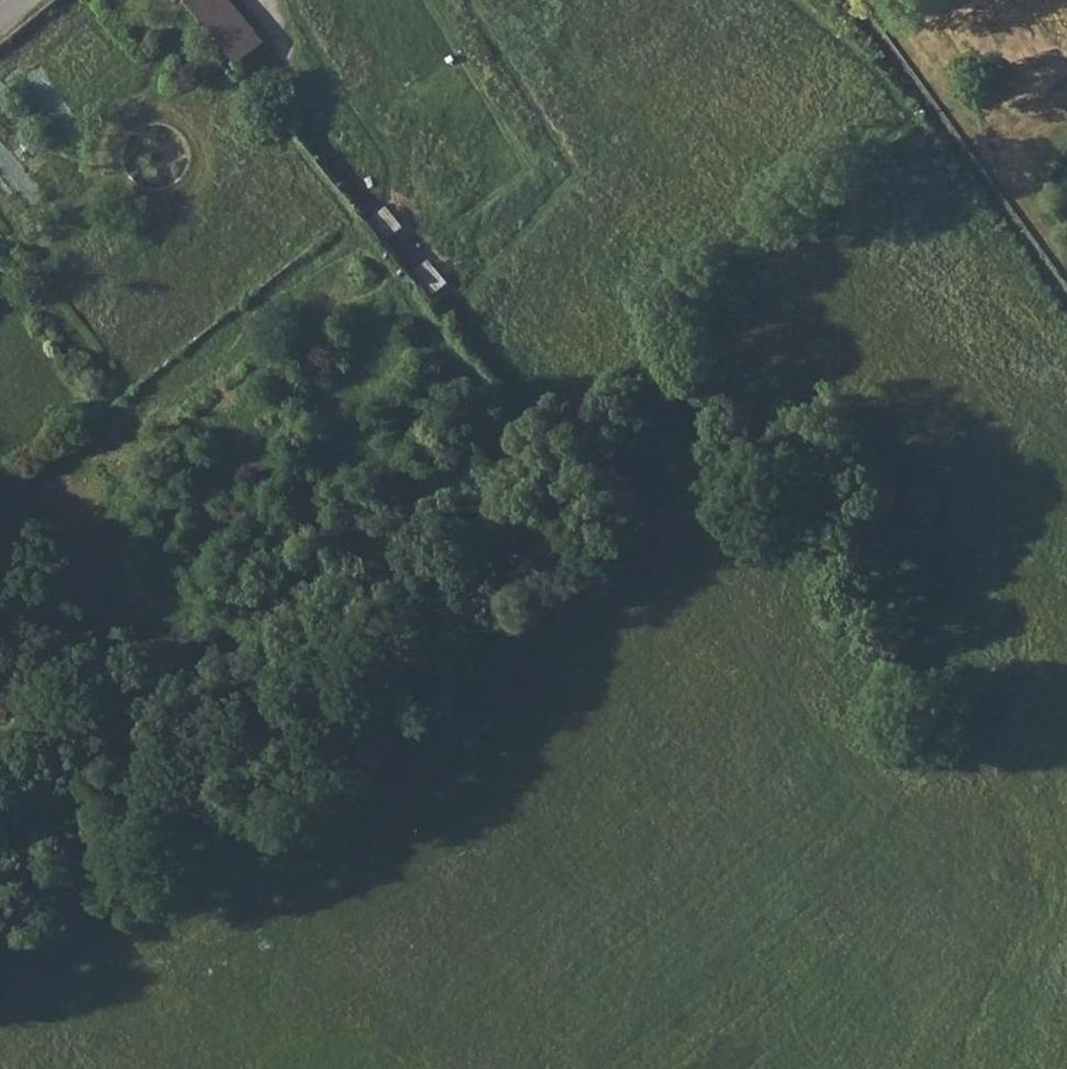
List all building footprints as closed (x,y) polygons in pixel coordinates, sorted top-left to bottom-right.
[(236,66),(263,45),(227,0),(182,0),(236,66)]
